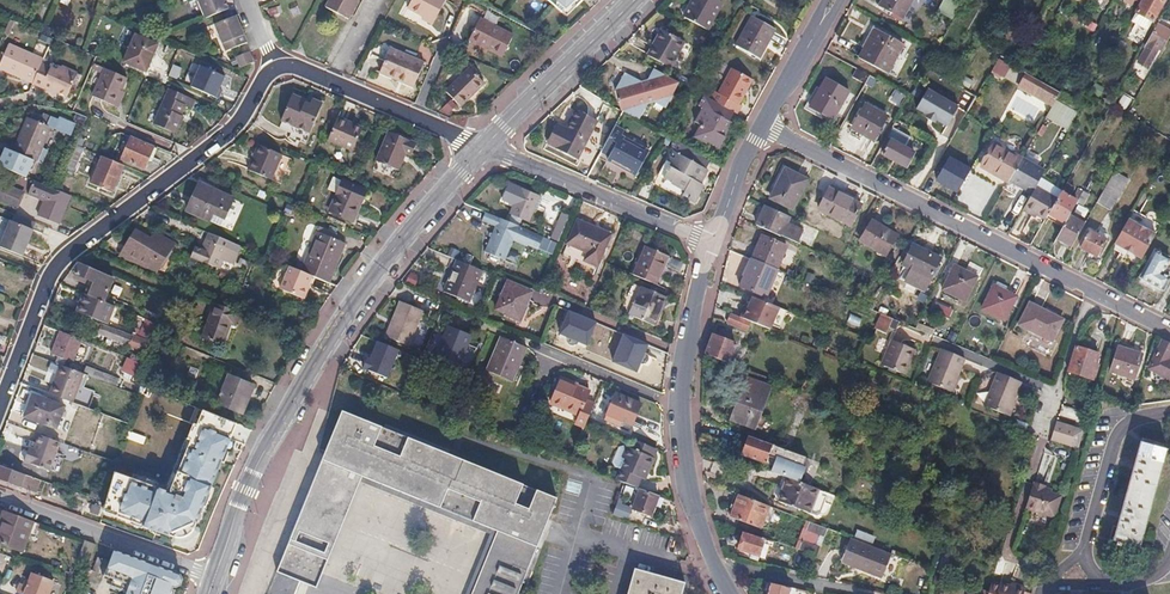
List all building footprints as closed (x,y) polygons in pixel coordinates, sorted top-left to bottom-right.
[(205,18),(219,12),(228,8),(225,0),(197,0),(205,18)] [(347,11),(353,0),(327,0),(347,11)] [(412,8),(433,17),(431,20),(438,23),(448,0),(416,0),(412,8)] [(560,17),(574,0),(540,0),(560,17)] [(712,0),(691,0),(681,19),(703,31),(718,3),(712,0)] [(879,5),(885,8),(883,13),(890,17),(892,13),(901,18),(911,0),(882,0),(879,5)] [(953,0),(943,0),(937,10),(951,18),(959,4),(953,0)] [(1135,9),(1138,2),(1140,0),(1119,0),(1135,9)] [(1162,0),(1142,0),(1130,20),(1147,29),(1163,1),(1162,0)] [(1152,30),(1167,39),(1169,34),(1169,0),(1152,30)] [(937,10),(934,15),(950,24),(952,19),(951,18),(937,10)] [(222,20),(213,24),(224,50),(246,41),(235,15),(222,20)] [(517,34),(483,16),(473,37),(506,55),(517,34)] [(770,31),(748,19),(732,47),(754,60),(770,31)] [(874,29),(863,48),(858,57),(886,73),(901,45),(874,29)] [(682,43),(659,30),(645,55),(668,68),(682,43)] [(155,44),(134,35),(123,61),(145,70),(155,44)] [(9,45),(0,65),(0,68),(33,83),(42,62),(43,60),(9,45)] [(426,60),(393,45),(382,69),(415,84),(426,60)] [(248,51),(236,56),(241,67),(253,63),(248,51)] [(999,58),(992,71),(1004,78),(1011,65),(999,58)] [(51,66),(42,62),(33,83),(50,90),(51,88),(58,91),(67,95),(77,72),(61,65),(61,67),(52,63),(51,66)] [(487,80),(473,65),(448,88),(463,103),(487,80)] [(126,76),(106,67),(93,95),(113,104),(126,76)] [(229,83),(193,68),(189,76),(226,92),(229,83)] [(640,84),(639,83),(622,74),(613,91),(619,111),(622,112),(635,120),(645,104),(644,103),(651,101),(651,102),(662,109),(676,84),(651,70),(645,80),(645,81),(640,84)] [(748,83),(727,72),(714,96),(734,107),(748,83)] [(1026,74),(1018,87),(1051,106),(1055,99),(1059,92),(1026,74)] [(971,82),(962,77),(957,84),(967,90),(971,82)] [(824,80),(819,89),(809,107),(823,115),(831,120),(847,92),(824,80)] [(1096,95),(1100,88),(1092,84),(1088,91),(1096,95)] [(188,95),(171,87),(156,123),(179,132),(184,119),(181,118),(187,104),(184,103),(188,95)] [(945,101),(925,89),(914,108),(924,115),(933,120),(945,101)] [(973,97),(965,92),(956,108),(964,113),(973,97)] [(711,95),(707,101),(728,114),(733,116),(737,109),(734,107),(714,96),(711,95)] [(303,102),(290,96),(279,122),(281,122),(278,128),(290,134),(293,127),(308,134),(321,106),(311,101),(308,106),(303,104),(303,102)] [(696,107),(688,121),(693,124),(686,136),(700,143),(701,142),(707,145),(713,136),(717,138),(725,124),(723,123),(728,114),(707,101),(698,96),(693,105),(696,107)] [(1055,99),(1051,106),(1045,117),(1066,129),(1076,111),(1055,99)] [(956,108),(945,101),(933,120),(944,127),(956,108)] [(886,116),(863,104),(852,125),(863,131),(862,134),(873,140),(886,116)] [(566,127),(555,122),(546,140),(556,145),(556,147),(576,158),(597,119),(576,108),(566,127)] [(86,116),(72,110),(69,118),(82,124),(86,116)] [(924,115),(923,117),(932,123),(933,120),(924,115)] [(48,126),(24,116),(9,150),(14,152),(11,160),(30,168),(48,126)] [(360,129),(336,117),(326,141),(350,152),(360,129)] [(622,130),(614,125),(598,154),(635,174),(648,151),(619,135),(622,130)] [(897,131),(890,127),(876,151),(904,168),(912,153),(891,140),(897,131)] [(413,144),(387,133),(374,162),(396,171),(404,154),(409,156),(413,144)] [(156,146),(130,135),(119,158),(143,168),(148,155),(151,157),(156,146)] [(717,138),(713,136),(707,145),(714,149),(720,140),(717,138)] [(662,167),(663,169),(661,172),(662,173),(658,181),(679,192),(678,195),(689,201),(699,185),(696,183),(703,170),(701,169),(706,160),(673,142),(668,150),(671,152),(662,167)] [(82,147),(74,144),(62,172),(69,175),(82,147)] [(1020,160),(994,144),(980,167),(1007,183),(1009,180),(1020,160)] [(279,156),(256,146),(245,171),(270,180),(279,156)] [(122,164),(101,155),(89,183),(110,192),(122,164)] [(943,186),(956,194),(969,170),(946,157),(934,179),(944,185),(943,186)] [(1022,158),(1020,160),(1009,180),(1018,186),(1021,188),(1035,165),(1022,158)] [(795,170),(781,163),(767,191),(772,193),(785,168),(794,173),(795,170)] [(1043,170),(1035,165),(1021,188),(1030,193),(1033,187),(1043,170)] [(794,173),(785,168),(772,193),(770,198),(791,208),(806,179),(794,173)] [(1128,178),(1114,170),(1096,202),(1109,210),(1128,178)] [(341,182),(332,178),(327,190),(336,194),(341,182)] [(55,188),(31,179),(25,193),(36,197),(37,195),(43,197),(36,214),(56,223),(69,194),(55,188)] [(0,181),(0,198),(15,204),(21,189),(0,181)] [(341,182),(336,194),(328,210),(351,220),(363,192),(341,182)] [(543,196),(509,182),(501,200),(512,205),(507,216),(531,225),(543,196)] [(231,198),(197,183),(185,210),(220,225),(231,198)] [(830,183),(828,188),(852,200),(854,195),(830,183)] [(1033,187),(1030,193),(1020,210),(1030,216),(1032,213),(1044,220),(1049,211),(1055,200),(1033,187)] [(852,200),(828,188),(817,209),(850,225),(860,204),(852,200)] [(1061,190),(1055,200),(1049,211),(1065,221),(1068,215),(1070,213),(1078,199),(1061,190)] [(787,216),(764,205),(754,225),(794,242),(798,233),(782,226),(787,216)] [(551,238),(559,241),(569,215),(561,212),(551,238)] [(482,221),(496,227),(485,252),(502,260),(517,226),(485,213),(482,221)] [(1068,215),(1065,221),(1057,236),(1072,244),(1084,224),(1068,215)] [(24,255),(32,227),(7,219),(0,241),(0,247),(24,255)] [(1153,235),(1126,219),(1112,244),(1123,249),(1131,254),(1140,259),(1153,235)] [(608,235),(575,221),(561,255),(594,269),(608,235)] [(870,221),(858,241),(883,255),(895,236),(870,221)] [(332,235),(317,229),(301,264),(296,262),(293,269),(312,277),(326,283),(342,244),(330,239),(332,235)] [(151,239),(135,230),(120,258),(158,273),(173,244),(154,233),(151,239)] [(1105,239),(1089,230),(1080,248),(1095,256),(1105,239)] [(230,243),(207,233),(200,250),(233,264),(237,254),(227,250),(230,243)] [(783,247),(758,236),(749,259),(773,269),(783,247)] [(665,255),(643,245),(631,274),(653,284),(665,255)] [(938,259),(911,246),(901,266),(928,279),(938,259)] [(194,248),(190,258),(219,270),(222,262),(232,266),(233,264),(200,250),(194,248)] [(1158,255),(1152,252),(1137,280),(1142,283),(1158,255)] [(1166,260),(1158,255),(1142,283),(1160,293),(1167,281),(1158,276),(1166,260)] [(773,269),(749,259),(738,286),(763,297),(775,270),(773,269)] [(481,271),(455,260),(442,291),(468,302),(481,271)] [(79,281),(86,284),(90,286),(86,295),(101,301),(110,278),(73,261),(68,272),(81,278),(79,281)] [(965,271),(954,266),(942,290),(963,301),(974,279),(964,274),(965,271)] [(293,269),(290,268),(283,284),(305,294),(312,277),(293,269)] [(531,291),(507,280),(494,308),(510,315),(518,319),(526,302),(531,291)] [(1004,287),(993,282),(981,309),(1003,319),(1014,296),(1003,290),(1004,287)] [(283,284),(280,291),(303,300),(305,294),(283,284)] [(665,296),(640,285),(627,313),(653,324),(665,296)] [(82,294),(80,293),(73,312),(105,324),(112,306),(101,301),(86,295),(82,294)] [(742,307),(739,316),(749,321),(768,329),(770,325),(778,306),(751,295),(748,303),(746,309),(742,307)] [(422,310),(400,301),(386,335),(407,344),(422,310)] [(1061,318),(1029,303),(1019,323),(1028,328),(1051,339),(1061,318)] [(238,314),(215,304),(201,337),(221,346),(229,325),(233,326),(238,314)] [(596,323),(566,311),(557,334),(587,346),(596,323)] [(749,321),(727,312),(724,320),(746,329),(749,321)] [(892,318),(884,315),(876,329),(885,333),(892,318)] [(100,325),(97,333),(118,341),(119,339),(144,349),(148,341),(122,331),(121,333),(100,325)] [(435,354),(456,364),(463,348),(466,349),(459,365),(458,365),(457,367),(471,373),(481,351),(467,345),(471,336),(447,325),(435,354)] [(1028,328),(1026,332),(1049,343),(1051,339),(1028,328)] [(717,336),(712,334),(705,354),(727,362),(734,343),(727,340),(731,333),(720,329),(717,336)] [(80,338),(59,331),(49,356),(69,364),(80,338)] [(647,345),(621,335),(610,363),(636,373),(647,345)] [(3,353),(9,339),(0,336),(0,352),(3,353)] [(523,347),(500,337),(485,370),(510,381),(516,367),(514,367),(523,347)] [(912,348),(893,340),(882,364),(906,374),(913,357),(909,356),(912,348)] [(1162,340),(1148,368),(1169,379),(1169,361),(1167,360),(1169,354),(1169,344),(1162,340)] [(1119,344),(1118,349),(1141,357),(1143,351),(1119,344)] [(1097,354),(1075,347),(1067,371),(1092,380),(1097,365),(1094,364),(1097,354)] [(463,348),(456,364),(458,365),(459,365),(466,349),(463,348)] [(967,360),(942,349),(929,382),(953,392),(967,360)] [(1141,357),(1118,349),(1110,373),(1134,380),(1141,357)] [(139,361),(126,356),(120,371),(132,375),(139,361)] [(80,376),(57,367),(47,393),(71,402),(80,376)] [(253,383),(215,367),(204,394),(240,409),(246,393),(249,394),(253,383)] [(100,375),(86,369),(82,377),(97,383),(100,375)] [(1022,383),(998,373),(984,405),(1008,415),(1022,383)] [(769,386),(746,377),(730,418),(753,427),(769,386)] [(587,392),(558,380),(548,404),(577,416),(573,425),(581,428),(585,419),(591,406),(583,403),(587,392)] [(640,404),(613,392),(604,413),(630,425),(640,404)] [(61,407),(30,395),(22,416),(53,428),(61,407)] [(450,450),(385,423),(384,427),(342,410),(330,438),(322,459),(362,476),(490,529),(491,526),(499,529),(492,546),(481,573),(472,593),(519,593),(542,539),(550,521),(558,499),(449,454),(450,450)] [(169,500),(113,478),(100,511),(175,540),(185,537),(188,533),(229,426),(201,416),(169,500)] [(119,428),(98,420),(90,443),(111,451),(119,428)] [(1075,428),(1054,421),(1049,440),(1069,446),(1075,428)] [(28,448),(22,446),(18,459),(43,468),(53,440),(33,433),(28,448)] [(715,440),(701,434),(698,443),(712,448),(715,440)] [(785,476),(799,481),(804,467),(802,463),(804,458),(777,447),(747,436),(743,446),(740,453),(750,456),(773,465),(771,470),(778,473),(781,474),(785,476)] [(1167,444),(1143,437),(1115,540),(1139,547),(1167,444)] [(628,438),(625,446),(647,455),(651,447),(628,438)] [(618,456),(622,458),(614,478),(627,483),(634,486),(640,470),(644,471),(650,456),(647,455),(625,446),(622,445),(618,456)] [(294,541),(298,529),(329,542),(324,553),(329,555),(362,476),(322,459),(289,539),(294,541)] [(0,466),(0,478),(35,490),(40,479),(0,465),(0,466)] [(799,481),(785,476),(776,499),(808,511),(817,487),(799,481)] [(1032,484),(1031,483),(1023,507),(1050,516),(1058,492),(1049,489),(1042,487),(1043,483),(1043,482),(1034,479),(1032,484)] [(658,494),(640,487),(633,506),(651,514),(651,512),(653,513),(655,507),(654,507),(658,494)] [(1062,493),(1058,492),(1050,516),(1054,517),(1062,493)] [(768,505),(737,493),(728,516),(759,527),(768,505)] [(616,503),(614,515),(628,518),(631,506),(616,503)] [(3,511),(0,518),(0,542),(21,550),(32,521),(3,511)] [(827,528),(809,521),(806,529),(823,536),(827,528)] [(764,537),(744,531),(738,550),(750,554),(758,557),(764,537)] [(891,553),(851,537),(842,560),(881,576),(891,553)] [(294,541),(289,539),(275,572),(315,588),(329,555),(324,553),(294,541)] [(820,546),(802,539),(799,547),(817,553),(820,546)] [(109,554),(102,571),(127,580),(122,593),(170,593),(175,579),(109,554)] [(688,585),(637,570),(630,593),(685,593),(688,585)] [(18,581),(14,592),(21,593),(46,593),(51,579),(29,571),(24,583),(18,581)] [(768,581),(765,593),(787,593),(789,586),(768,581)] [(988,592),(988,593),(1023,593),(1024,589),(1000,582),(999,583),(992,581),(989,591),(988,592)]
